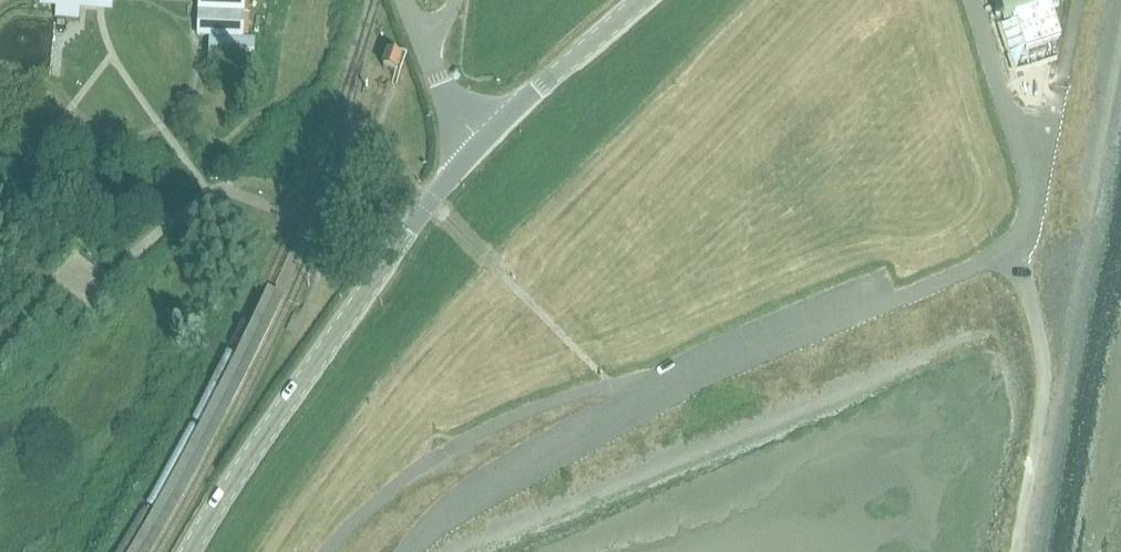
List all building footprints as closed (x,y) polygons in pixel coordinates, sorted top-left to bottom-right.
[(39,6),(56,7),(80,9),(111,11),(112,0),(40,0),(39,6)] [(199,1),(199,8),(198,21),(198,36),(243,37),(244,0),(199,0),(199,1)] [(998,3),(1002,16),(1009,14),(1011,21),(1012,21),(1021,49),(1061,37),(1052,8),(1059,6),(1057,0),(1009,0),(998,3)] [(79,19),(80,9),(56,7),(56,18),(79,19)] [(253,40),(208,38),(207,63),(252,65),(253,40)] [(401,59),(388,54),(383,68),(396,73),(401,59)]
